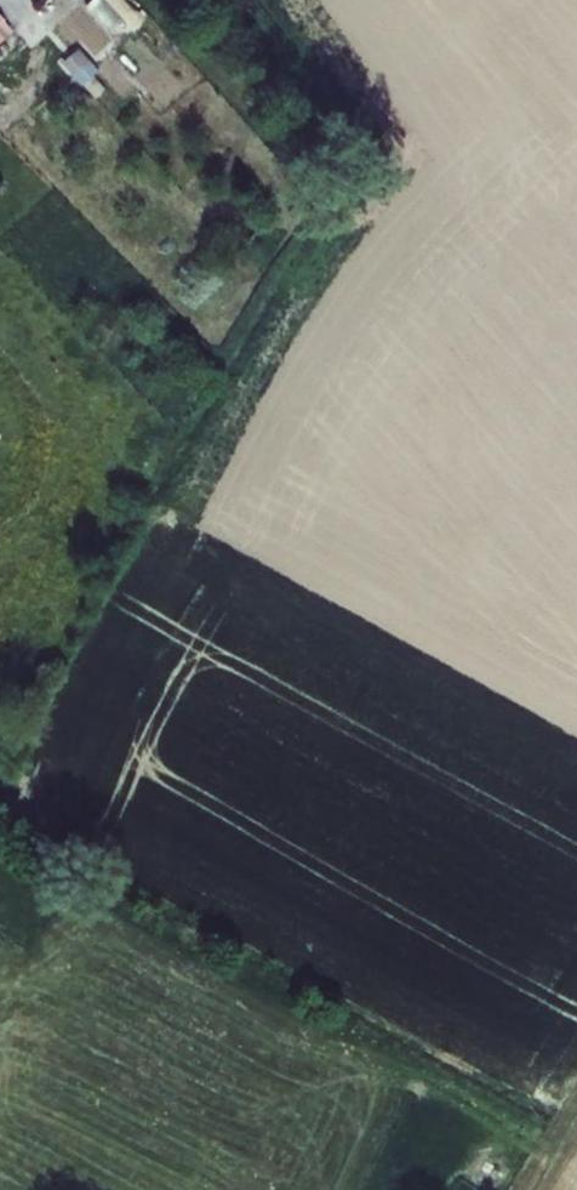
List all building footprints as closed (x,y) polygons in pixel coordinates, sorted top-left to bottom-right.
[(14,32),(0,15),(0,45),(14,32)] [(80,49),(63,64),(82,86),(99,71),(80,49)]
